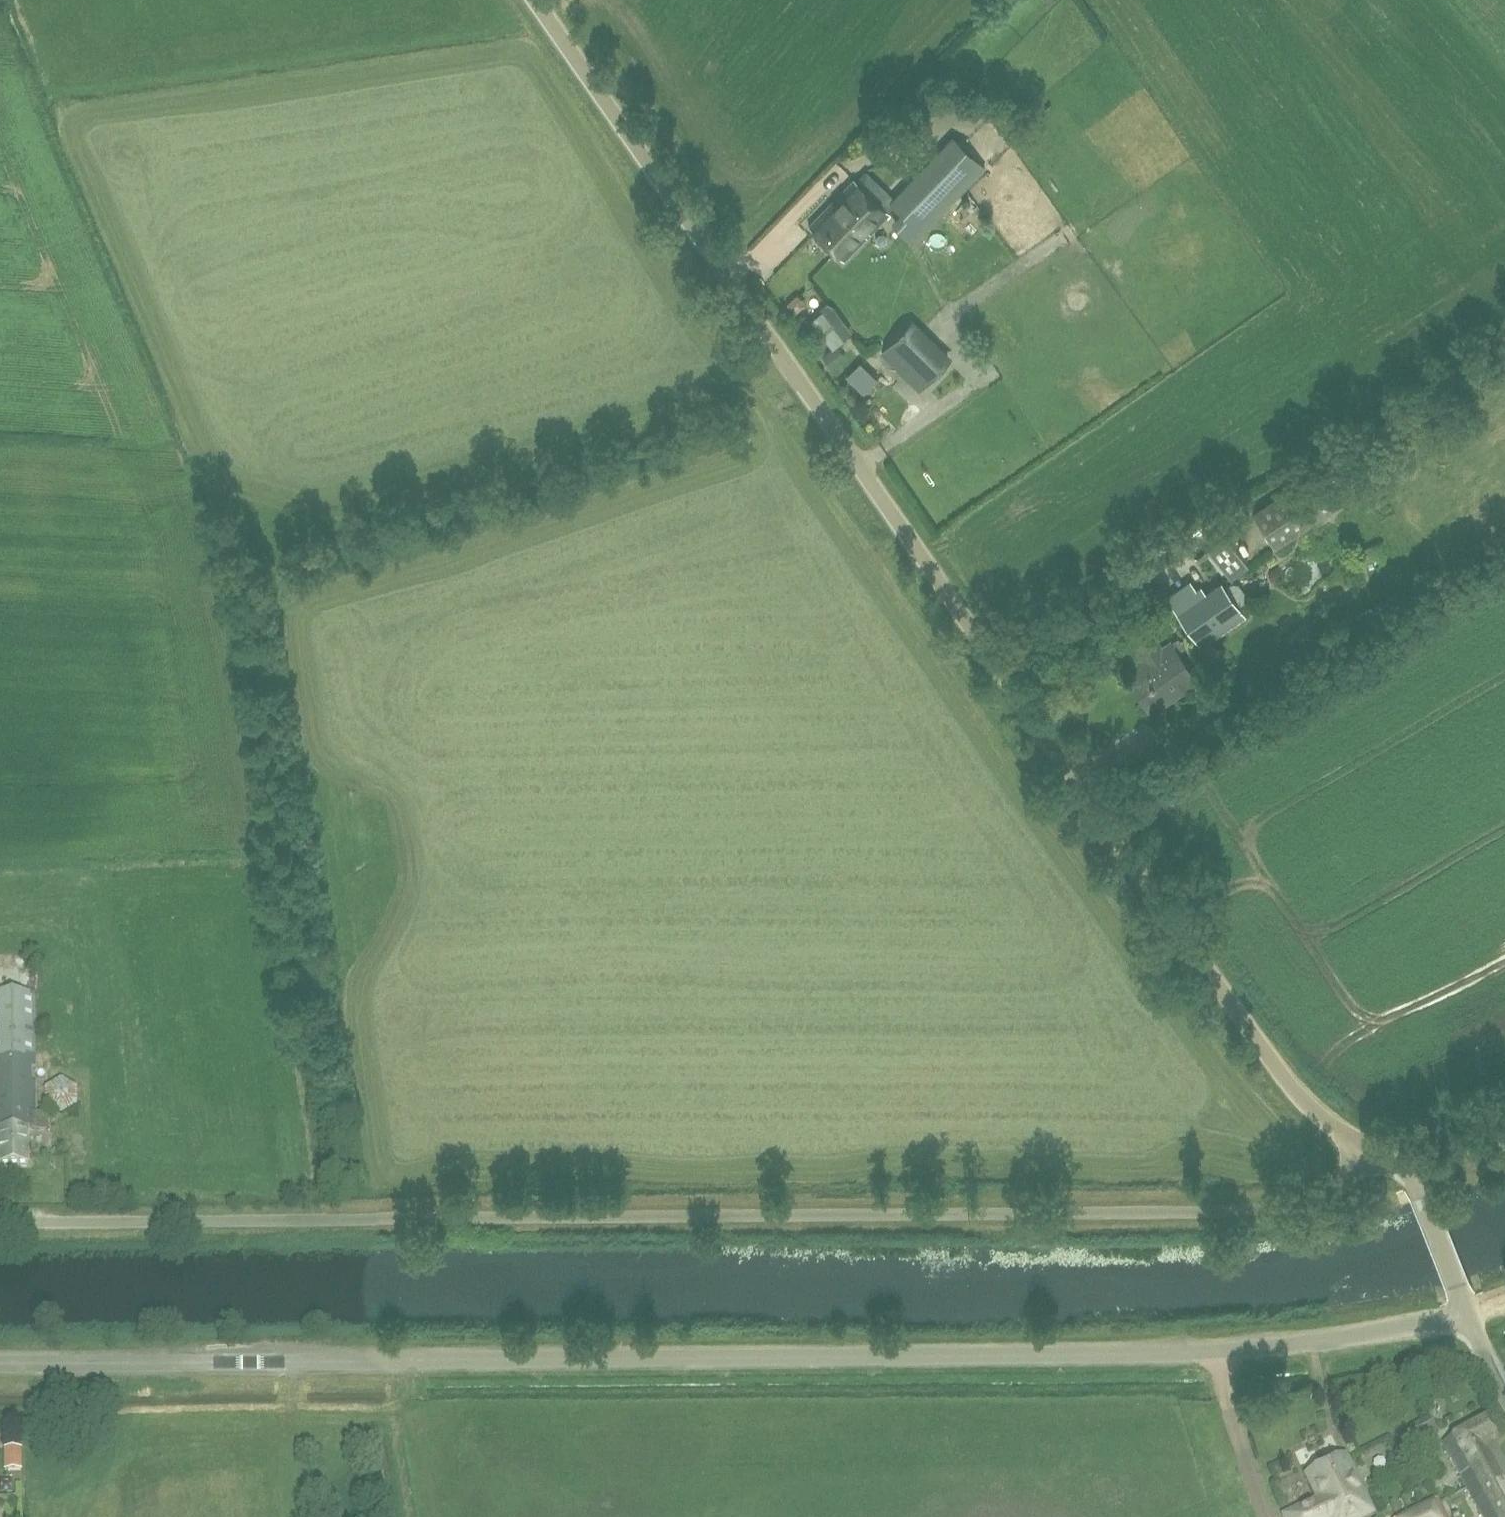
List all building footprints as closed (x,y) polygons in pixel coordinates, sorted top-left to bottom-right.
[(913,242),(984,168),(952,138),(891,203),(904,215),(895,224),(913,242)] [(843,260),(889,212),(854,178),(834,199),(827,206),(807,226),(843,260)] [(934,342),(913,320),(880,353),(919,390),(950,358),(934,342)] [(865,388),(877,371),(861,359),(848,376),(865,388)] [(1255,509),(1277,544),(1347,500),(1330,473),(1298,493),(1293,485),(1255,509)] [(1239,531),(1254,516),(1244,506),(1229,521),(1239,531)] [(1231,575),(1248,566),(1230,536),(1214,546),(1231,575)] [(1195,587),(1189,579),(1166,594),(1174,607),(1179,614),(1178,615),(1201,648),(1244,618),(1235,606),(1245,600),(1246,595),(1246,592),(1238,582),(1235,581),(1232,581),(1222,587),(1220,584),(1207,594),(1200,584),(1195,587)] [(1161,649),(1151,635),(1135,646),(1144,661),(1135,667),(1138,671),(1128,678),(1148,708),(1163,697),(1161,694),(1168,689),(1173,697),(1196,681),(1176,652),(1184,648),(1178,638),(1170,643),(1161,649)] [(32,1069),(35,1069),(35,995),(0,995),(0,1164),(28,1164),(28,1130),(32,1130),(32,1069)] [(60,1114),(77,1106),(77,1087),(61,1078),(44,1087),(44,1105),(60,1114)] [(1416,1441),(1436,1431),(1429,1416),(1409,1427),(1416,1441)] [(1492,1439),(1495,1437),(1485,1419),(1442,1442),(1483,1516),(1504,1516),(1504,1463),(1492,1439)] [(6,1468),(20,1468),(20,1449),(6,1449),(6,1468)] [(1356,1488),(1359,1487),(1344,1456),(1306,1474),(1318,1499),(1284,1515),(1285,1516),(1362,1516),(1372,1512),(1363,1494),(1360,1495),(1356,1488)] [(1437,1500),(1403,1516),(1445,1516),(1437,1500)]
